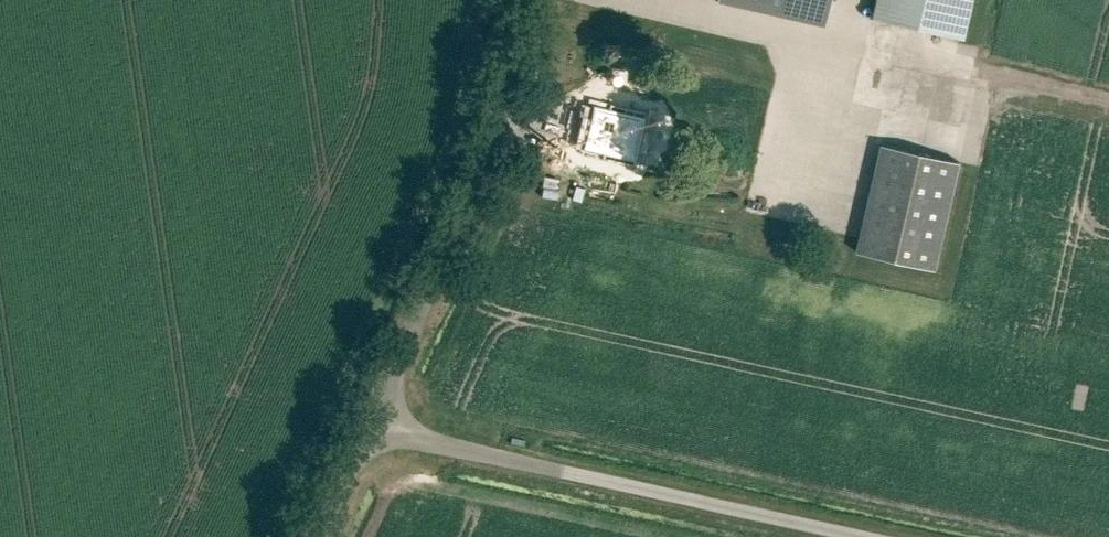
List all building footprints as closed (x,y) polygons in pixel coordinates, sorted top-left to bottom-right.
[(717,4),(824,28),(831,0),(718,0),(717,4)] [(873,20),(963,40),(972,0),(878,0),(873,20)] [(591,118),(582,151),(602,157),(599,166),(631,174),(646,125),(607,115),(606,122),(591,118)] [(883,146),(859,254),(937,272),(962,164),(883,146)]
